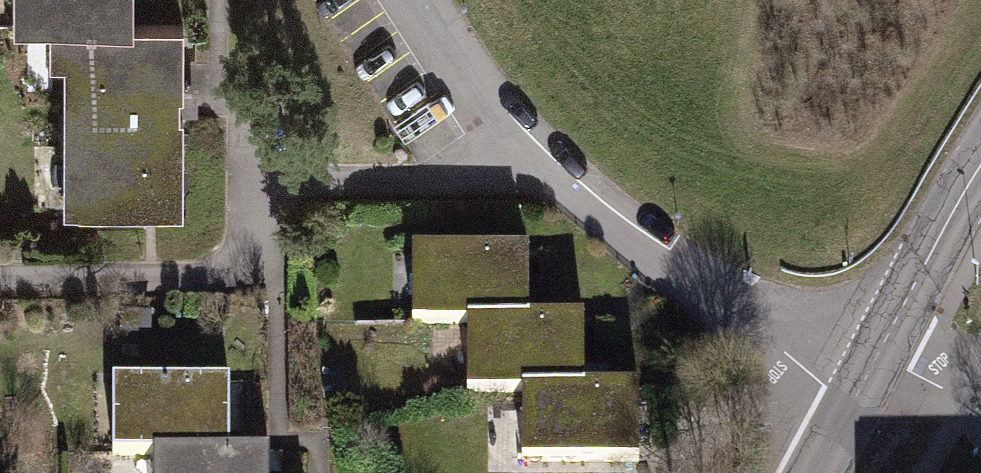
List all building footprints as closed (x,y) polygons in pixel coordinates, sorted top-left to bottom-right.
[(13,31),(44,30),(137,32),(137,0),(13,0),(13,31)] [(183,33),(137,32),(44,30),(43,73),(60,74),(57,223),(179,226),(183,33)] [(538,246),(414,247),(414,315),(471,314),(538,314),(538,301),(538,246)] [(595,315),(538,314),(471,314),(470,385),(527,386),(595,386),(595,315)] [(239,376),(117,375),(116,448),(158,448),(238,448),(239,376)] [(650,386),(595,386),(527,386),(527,457),(650,457),(650,386)] [(238,448),(158,448),(158,472),(277,472),(278,449),(238,448)]
